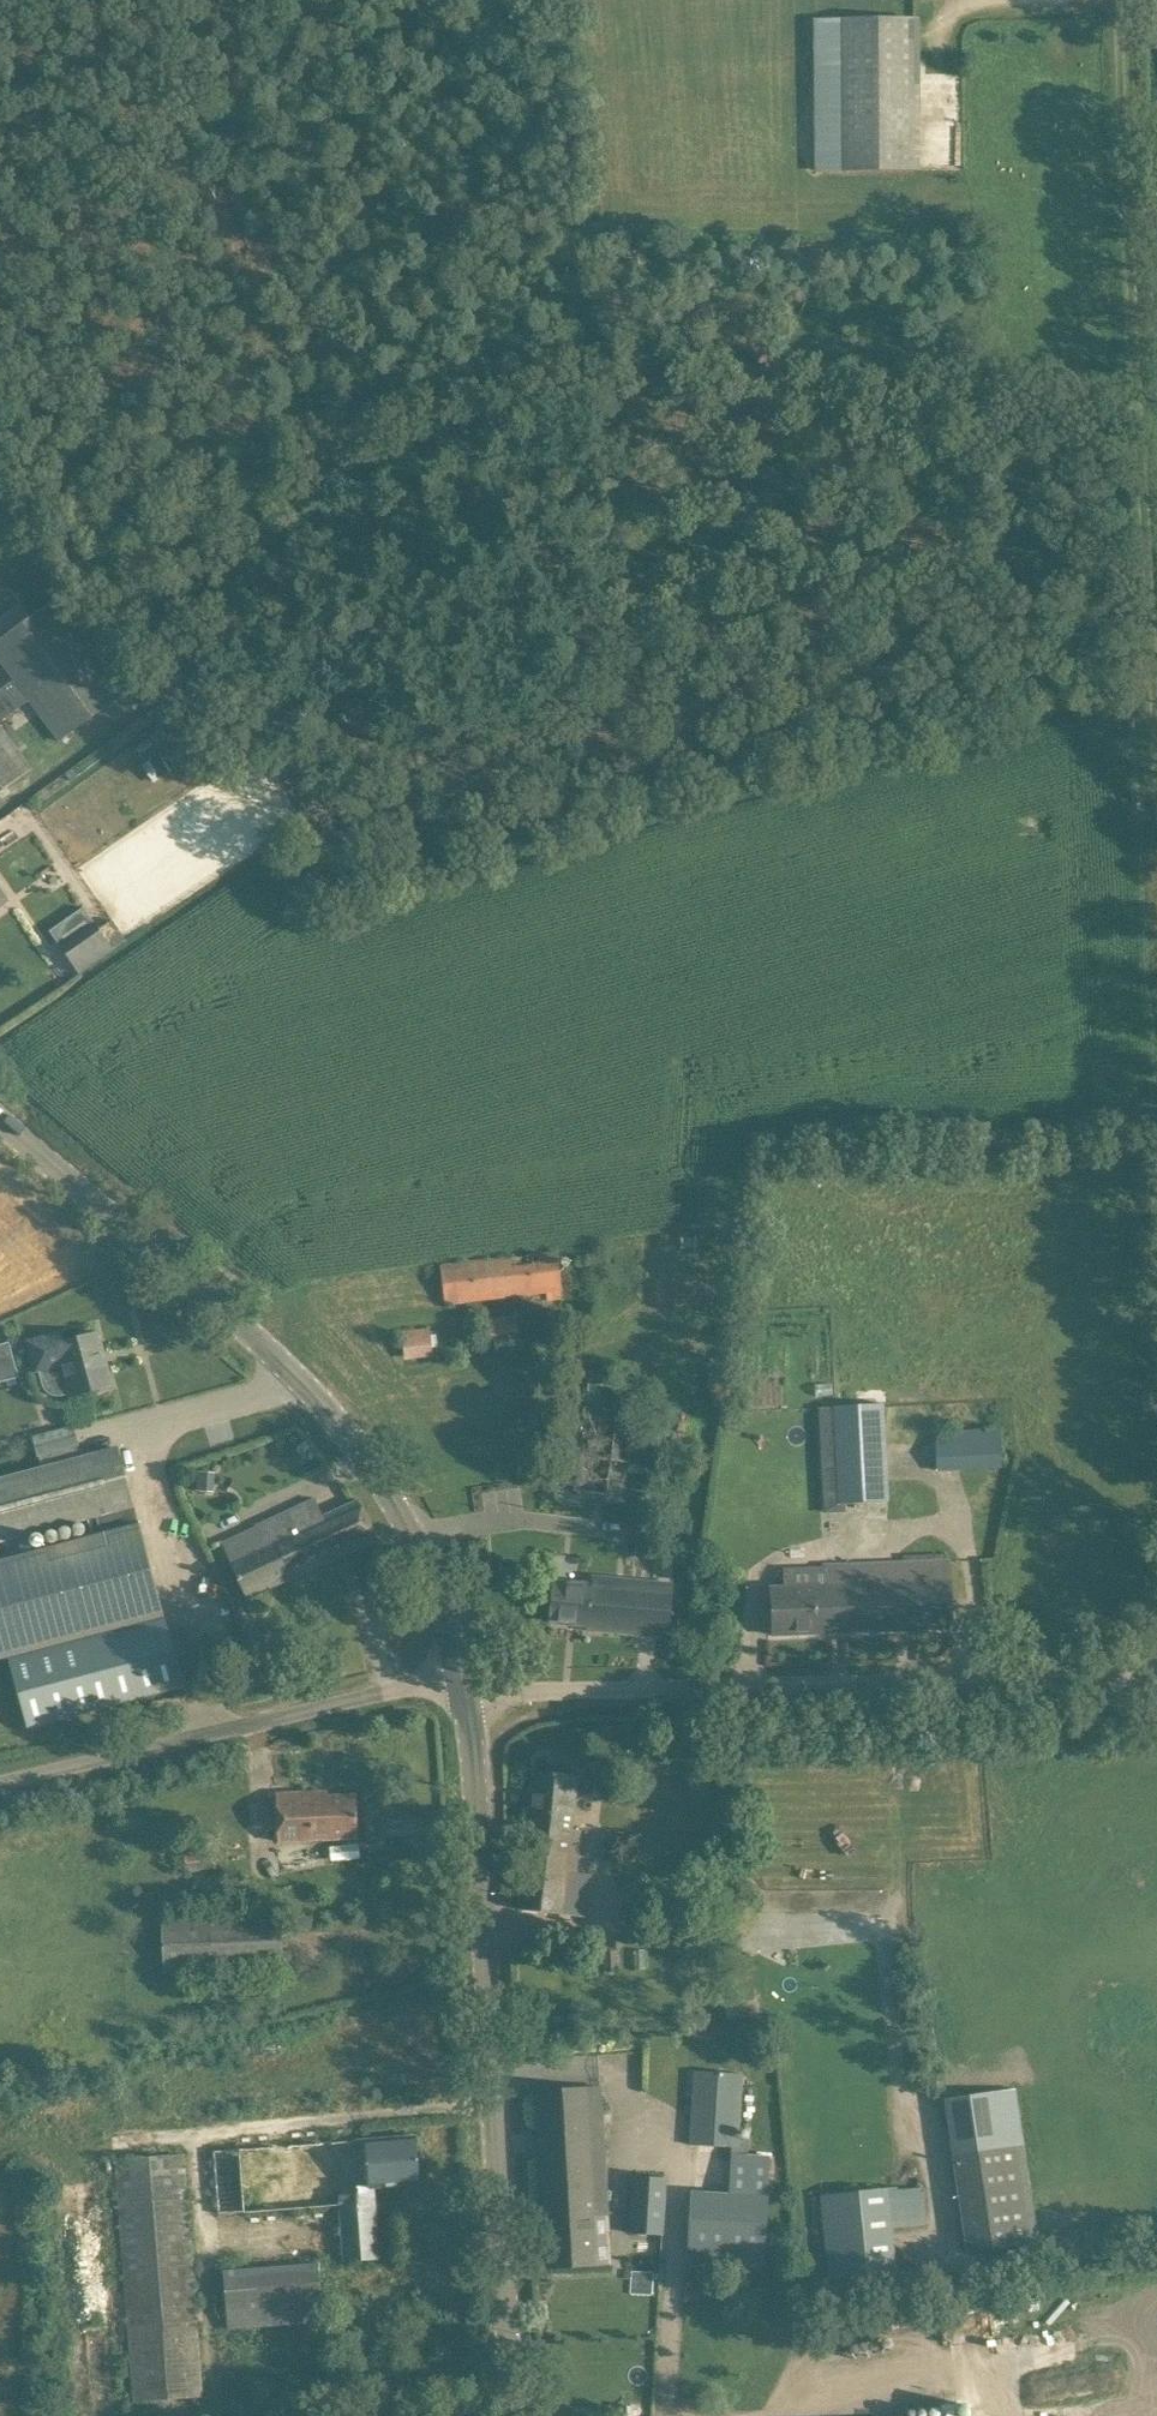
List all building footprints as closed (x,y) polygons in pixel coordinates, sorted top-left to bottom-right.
[(842,18),(842,173),(917,173),(916,18),(842,18)] [(31,700),(58,741),(124,693),(58,600),(0,642),(0,659),(16,681),(0,692),(0,723),(31,700)] [(31,768),(0,724),(0,792),(31,768)] [(157,757),(145,765),(157,782),(169,774),(157,757)] [(61,946),(79,973),(113,950),(112,949),(125,940),(112,921),(98,930),(94,924),(61,946)] [(442,1266),(446,1304),(563,1290),(558,1252),(442,1266)] [(432,1330),(426,1331),(403,1333),(406,1358),(435,1355),(432,1330)] [(59,1396),(71,1393),(72,1396),(87,1392),(111,1386),(97,1334),(75,1339),(63,1342),(61,1333),(28,1342),(36,1372),(39,1371),(43,1386),(44,1389),(46,1391),(49,1393),(50,1394),(53,1395),(54,1396),(57,1396),(59,1396)] [(0,1344),(0,1352),(10,1350),(8,1342),(0,1344)] [(630,1464),(640,1391),(589,1384),(573,1491),(607,1496),(612,1461),(630,1464)] [(890,1501),(884,1405),(832,1407),(837,1504),(890,1501)] [(120,1449),(81,1459),(78,1445),(73,1427),(34,1437),(42,1469),(0,1480),(0,1541),(96,1516),(100,1532),(0,1559),(0,1658),(144,1619),(145,1624),(13,1659),(30,1727),(87,1712),(123,1702),(184,1687),(120,1449)] [(1000,1429),(935,1433),(938,1472),(1002,1469),(1000,1429)] [(213,1492),(214,1475),(198,1474),(197,1491),(213,1492)] [(236,1577),(235,1578),(245,1599),(376,1540),(358,1501),(323,1517),(315,1499),(294,1509),(255,1527),(263,1545),(228,1561),(236,1577)] [(771,1587),(772,1612),(772,1635),(950,1629),(948,1561),(823,1566),(824,1585),(771,1587)] [(591,1586),(578,1584),(553,1582),(550,1622),(588,1626),(587,1631),(667,1638),(672,1585),(592,1579),(591,1586)] [(519,1910),(542,1913),(583,1917),(587,1879),(564,1877),(577,1778),(584,1779),(585,1762),(547,1758),(546,1772),(535,1771),(519,1910)] [(276,1793),(277,1819),(278,1841),(333,1838),(357,1837),(356,1796),(327,1797),(327,1792),(276,1793)] [(184,1845),(186,1873),(217,1871),(215,1843),(184,1845)] [(330,1861),(357,1856),(354,1843),(327,1847),(330,1861)] [(161,1919),(163,1973),(284,1968),(282,1915),(161,1919)] [(620,1972),(618,1950),(603,1951),(605,1973),(620,1972)] [(575,2024),(576,2038),(589,2037),(589,2023),(575,2024)] [(691,2112),(689,2146),(738,2149),(739,2128),(742,2074),(693,2071),(691,2112)] [(600,2088),(564,2090),(540,2091),(550,2268),(574,2267),(595,2266),(593,2217),(607,2216),(600,2088)] [(1014,2088),(944,2099),(952,2157),(966,2254),(1036,2244),(1022,2146),(1014,2088)] [(218,2214),(243,2212),(243,2214),(340,2207),(344,2263),(380,2260),(374,2188),(419,2184),(415,2136),(391,2138),(213,2153),(218,2214)] [(117,2159),(135,2402),(202,2397),(184,2154),(117,2159)] [(691,2194),(687,2267),(763,2271),(770,2157),(731,2155),(728,2196),(691,2194)] [(632,2177),(629,2235),(663,2237),(667,2179),(632,2177)] [(889,2188),(822,2195),(829,2279),(896,2273),(892,2226),(889,2188)] [(224,2271),(228,2329),(324,2322),(320,2265),(224,2271)]
